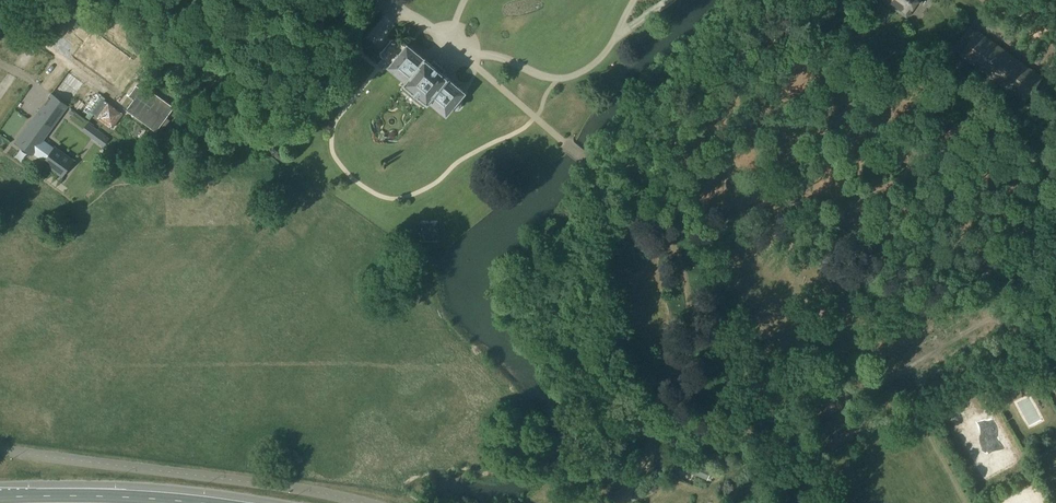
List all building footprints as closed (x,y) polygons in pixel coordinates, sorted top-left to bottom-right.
[(908,18),(920,0),(884,0),(908,18)] [(977,29),(958,55),(1024,103),(1043,78),(977,29)] [(402,84),(427,105),(429,103),(447,116),(466,93),(448,79),(449,77),(425,58),(424,59),(407,44),(388,68),(404,82),(402,84)] [(49,139),(70,109),(74,104),(76,106),(89,88),(65,70),(52,88),(55,90),(17,141),(36,155),(38,151),(46,157),(43,162),(50,167),(49,168),(60,176),(72,160),(54,147),(56,144),(49,139)] [(134,100),(126,110),(156,132),(174,108),(144,86),(141,89),(137,86),(129,96),(134,100)] [(103,95),(90,110),(111,128),(124,114),(103,95)] [(88,124),(82,132),(103,147),(109,139),(88,124)] [(422,240),(439,240),(439,221),(421,221),(422,240)] [(683,456),(678,467),(708,481),(713,470),(683,456)]
